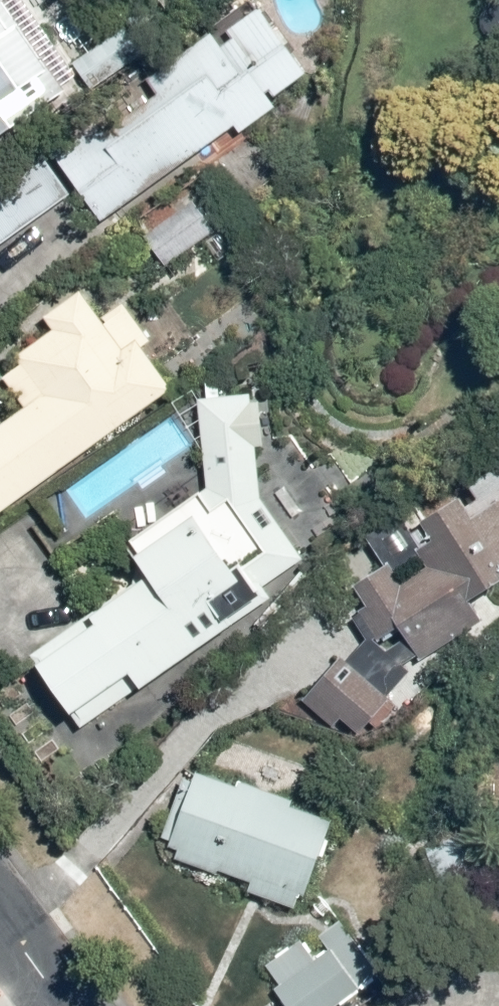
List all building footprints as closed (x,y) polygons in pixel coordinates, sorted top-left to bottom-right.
[(0,186),(0,241),(2,245),(85,190),(105,219),(243,126),(249,135),(288,109),(279,95),(313,72),(264,0),(156,73),(164,84),(56,157),(52,151),(0,186)] [(16,0),(0,0),(0,127),(4,124),(18,143),(83,95),(16,0)] [(241,138),(218,160),(249,193),(272,170),(241,138)] [(201,199),(151,236),(177,273),(228,237),(201,199)] [(0,419),(0,521),(182,392),(149,346),(157,340),(128,299),(106,314),(85,285),(47,312),(56,325),(17,353),(23,363),(7,374),(20,392),(24,389),(33,402),(19,412),(15,407),(0,419)] [(36,654),(83,720),(287,585),(281,576),(310,554),(275,505),(270,375),(202,377),(205,486),(199,476),(127,528),(176,597),(164,605),(144,576),(36,654)] [(460,518),(377,563),(425,651),(498,611),(498,588),(497,584),(498,583),(498,472),(449,499),(460,518)] [(343,646),(301,693),(367,750),(402,711),(385,696),(415,662),(376,628),(353,654),(343,646)] [(344,809),(199,769),(174,847),(181,848),(177,859),(224,874),(226,870),(255,879),(251,891),(312,910),(344,809)] [(463,828),(432,852),(453,879),(483,855),(463,828)] [(266,963),(284,984),(277,990),(290,1005),(348,1005),(362,994),(329,954),(323,959),(301,932),(266,963)]
